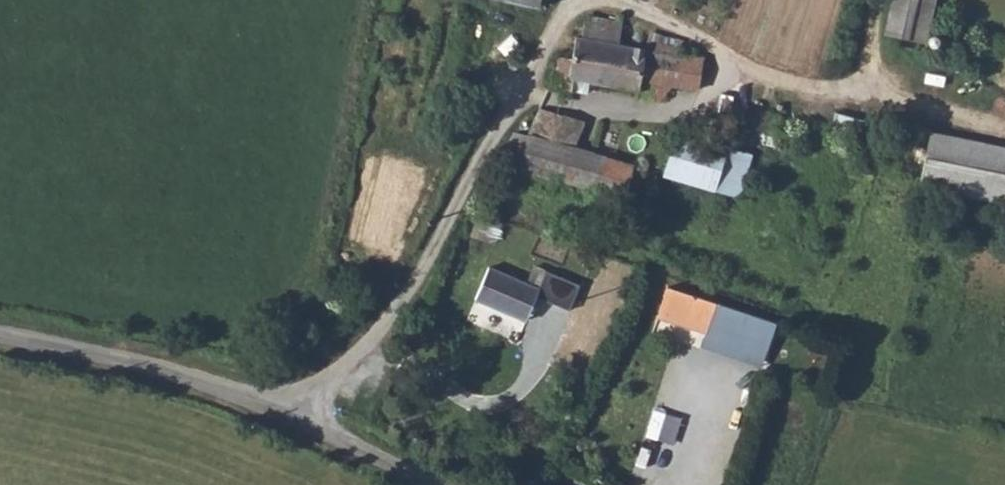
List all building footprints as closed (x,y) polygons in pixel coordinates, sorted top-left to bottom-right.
[(887,31),(925,41),(935,0),(894,0),(887,31)] [(555,55),(549,86),(570,89),(573,78),(635,87),(636,94),(658,98),(668,85),(697,88),(702,56),(612,43),(615,21),(593,17),(582,15),(577,36),(572,35),(568,57),(555,55)] [(509,132),(495,157),(504,159),(503,165),(505,170),(509,171),(514,170),(517,164),(522,166),(521,170),(559,182),(560,178),(622,198),(626,186),(641,190),(643,186),(649,188),(651,182),(649,178),(646,177),(645,172),(631,167),(630,164),(549,138),(559,116),(539,108),(526,132),(509,132)] [(676,133),(663,174),(710,189),(723,147),(676,133)] [(927,135),(916,183),(1004,202),(1004,153),(927,135)] [(723,147),(710,189),(735,196),(747,154),(723,147)] [(470,299),(508,315),(512,302),(526,308),(531,296),(563,309),(573,286),(541,273),(535,286),(484,265),(470,299)] [(700,328),(698,335),(758,354),(768,320),(662,285),(653,313),(700,328)] [(512,302),(508,315),(522,320),(526,308),(512,302)] [(758,354),(698,335),(696,343),(756,362),(758,354)] [(647,432),(675,441),(684,414),(656,405),(647,432)]
